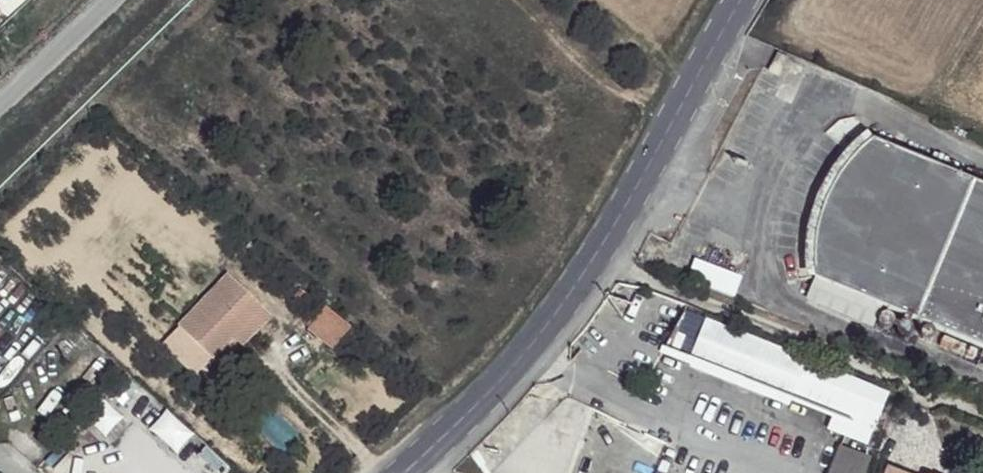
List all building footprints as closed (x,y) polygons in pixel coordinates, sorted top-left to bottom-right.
[(974,190),(871,147),(834,190),(827,208),(814,283),(915,326),(974,190)] [(974,190),(915,326),(982,357),(982,194),(974,190)] [(736,287),(691,270),(687,285),(726,304),(736,287)] [(261,313),(246,296),(199,345),(216,363),(261,313)] [(346,325),(323,307),(307,328),(327,346),(346,325)] [(702,324),(673,312),(661,350),(689,361),(702,324)] [(799,362),(702,324),(689,361),(784,397),(799,362)] [(810,366),(799,362),(784,397),(866,429),(869,421),(797,392),(810,366)] [(881,392),(810,366),(797,392),(869,421),(881,392)] [(146,425),(173,453),(191,436),(164,408),(146,425)] [(836,429),(816,472),(856,472),(868,445),(836,429)]
